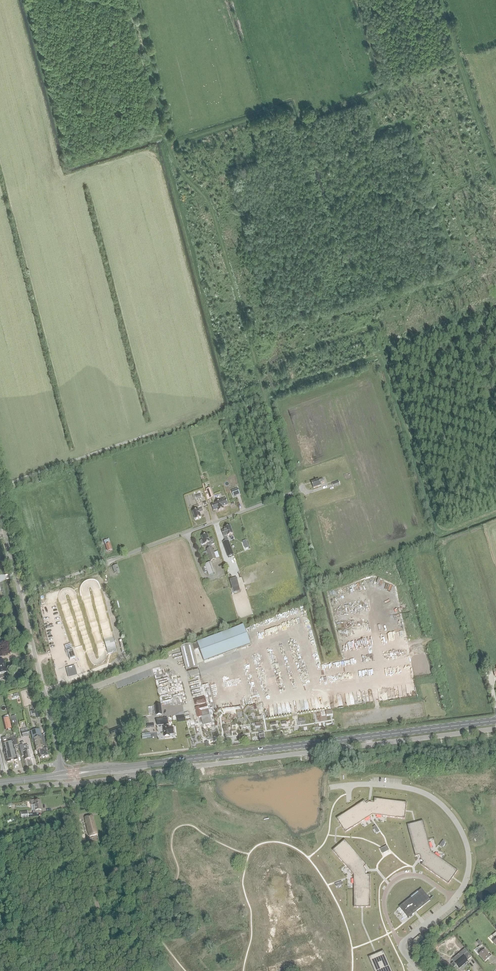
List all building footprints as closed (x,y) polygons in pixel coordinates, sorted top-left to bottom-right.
[(324,481),(323,478),(311,482),(313,488),(321,485),(320,483),(324,481)] [(217,509),(218,511),(224,509),(223,507),(228,505),(225,498),(220,500),(221,501),(215,503),(211,505),(213,510),(217,509)] [(198,509),(193,511),(195,519),(201,517),(199,512),(203,511),(202,508),(198,510),(198,509)] [(226,541),(223,542),(226,551),(228,557),(233,555),(227,536),(233,534),(230,526),(224,528),(225,530),(222,531),(224,537),(226,541)] [(200,541),(200,542),(201,544),(202,545),(204,544),(207,543),(208,546),(209,549),(207,550),(207,551),(209,556),(211,561),(216,559),(212,548),(211,545),(215,544),(213,540),(214,540),(213,538),(209,539),(207,534),(202,536),(203,540),(200,541)] [(109,539),(104,541),(107,551),(112,550),(109,539)] [(215,573),(211,562),(204,564),(205,566),(202,567),(204,573),(207,572),(209,576),(215,573)] [(240,591),(237,578),(230,580),(233,593),(240,591)] [(251,644),(244,625),(197,642),(192,644),(180,647),(186,671),(198,668),(194,651),(199,649),(204,661),(251,644)] [(72,650),(67,652),(69,657),(70,660),(75,658),(72,650)] [(75,665),(66,668),(69,677),(78,675),(75,665)] [(62,666),(56,667),(60,679),(66,677),(62,666)] [(176,703),(182,702),(180,690),(173,691),(172,685),(170,686),(169,682),(160,683),(160,680),(157,681),(161,700),(163,699),(164,704),(176,701),(176,703)] [(196,707),(199,718),(210,715),(207,705),(196,707)] [(325,712),(314,712),(315,721),(321,721),(321,716),(326,716),(325,712)] [(168,728),(168,726),(167,727),(167,724),(168,724),(167,718),(157,720),(157,726),(163,725),(164,727),(163,727),(164,737),(169,736),(169,734),(174,734),(173,727),(168,728)] [(122,734),(119,727),(110,731),(112,738),(122,734)] [(44,736),(41,737),(40,729),(31,731),(33,739),(34,739),(37,751),(38,750),(40,758),(49,756),(44,736)] [(12,740),(8,741),(12,761),(18,759),(15,748),(14,748),(13,741),(12,740)] [(8,741),(3,742),(5,751),(4,751),(7,762),(12,761),(8,741)] [(23,745),(19,746),(20,749),(22,756),(24,756),(25,760),(28,759),(28,760),(30,759),(30,758),(31,758),(28,745),(23,746),(23,745)] [(336,818),(345,832),(372,815),(405,819),(407,803),(374,798),(374,803),(369,802),(366,804),(364,800),(336,818)] [(30,805),(31,805),(33,805),(34,810),(32,810),(32,814),(38,813),(37,810),(41,810),(39,800),(33,801),(33,800),(29,801),(30,805)] [(89,837),(97,835),(92,816),(85,818),(89,837)] [(431,852),(423,821),(407,825),(415,856),(419,855),(421,860),(423,862),(421,865),(448,884),(458,871),(431,852)] [(353,875),(354,907),(370,907),(370,874),(366,875),(366,870),(364,867),(366,865),(345,840),(332,850),(353,875)] [(411,897),(399,907),(408,918),(414,913),(413,912),(416,910),(417,911),(422,907),(421,906),(429,899),(430,900),(421,889),(418,892),(411,897)] [(309,909),(303,911),(306,920),(311,919),(309,909)] [(315,922),(289,930),(291,937),(317,930),(315,922)] [(413,941),(416,945),(424,939),(420,935),(413,941)] [(478,948),(476,950),(480,955),(485,962),(490,958),(484,950),(485,949),(479,941),(477,942),(480,946),(478,948)] [(454,967),(456,965),(459,968),(464,964),(463,964),(465,963),(466,964),(468,962),(467,961),(472,957),(465,949),(452,960),(454,962),(451,964),(454,967)] [(383,951),(368,957),(374,970),(392,970),(383,951)]
